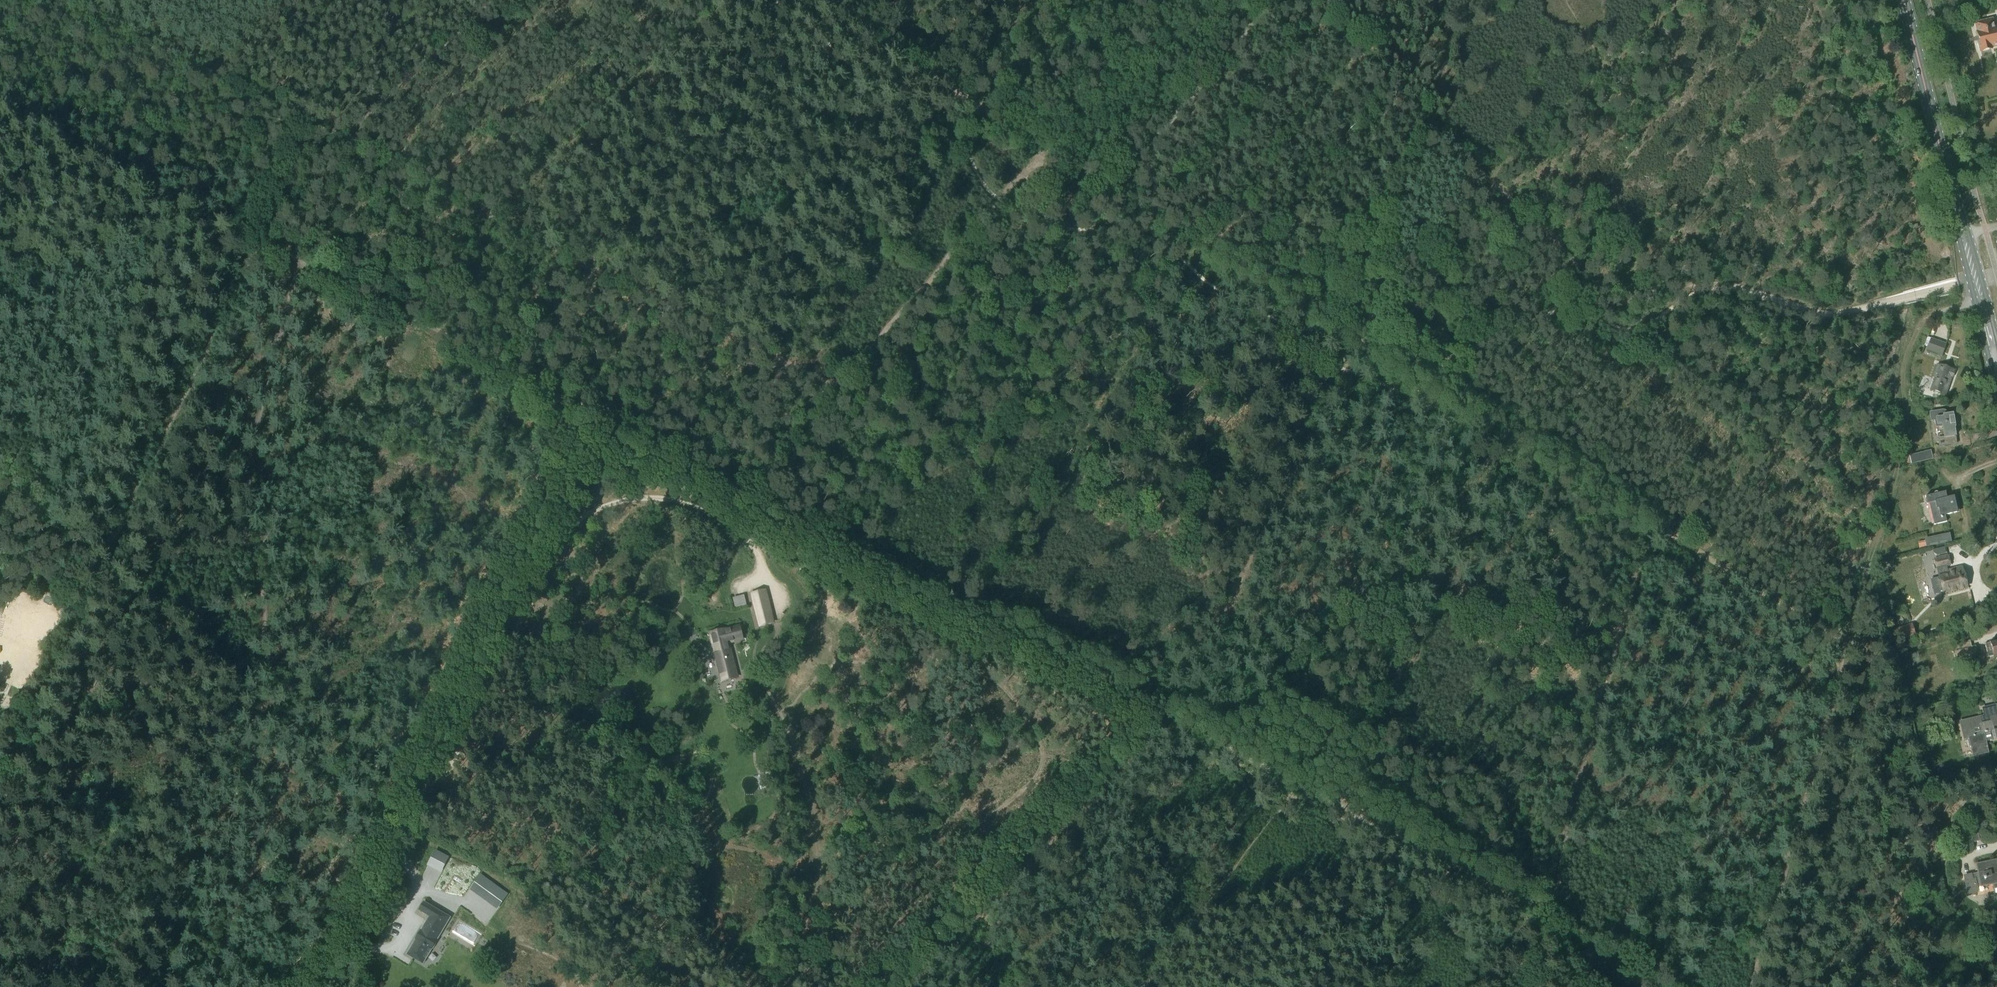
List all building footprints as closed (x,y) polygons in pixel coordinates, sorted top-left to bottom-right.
[(1991,20),(1976,24),(1978,32),(1977,32),(1980,42),(1979,43),(1977,44),(1978,47),(1980,48),(1981,51),(1991,49),(1990,47),(1996,46),(1996,40),(1994,28),(1993,28),(1991,20)] [(1926,349),(1943,355),(1947,342),(1931,336),(1926,349)] [(1952,378),(1954,371),(1937,365),(1933,377),(1935,378),(1931,390),(1943,394),(1949,377),(1952,378)] [(1954,427),(1954,425),(1955,424),(1956,423),(1956,422),(1957,421),(1957,420),(1956,420),(1956,419),(1956,418),(1955,418),(1954,417),(1952,417),(1952,414),(1947,415),(1946,414),(1946,413),(1945,412),(1945,411),(1944,411),(1943,411),(1942,410),(1926,413),(1928,420),(1931,419),(1933,427),(1942,426),(1944,437),(1938,438),(1939,447),(1956,444),(1953,427),(1954,427)] [(1931,450),(1909,456),(1912,464),(1933,459),(1931,450)] [(1934,495),(1925,497),(1927,505),(1929,504),(1934,525),(1947,522),(1945,515),(1959,512),(1956,501),(1954,501),(1953,498),(1947,499),(1945,492),(1938,494),(1937,493),(1936,493),(1935,493),(1934,493),(1934,494),(1934,495)] [(1919,549),(1952,542),(1950,533),(1924,539),(1925,540),(1918,542),(1919,549)] [(1948,555),(1945,556),(1934,559),(1936,570),(1937,569),(1951,566),(1948,555)] [(1891,570),(1895,565),(1893,560),(1887,559),(1884,563),(1886,569),(1891,570)] [(1958,573),(1957,570),(1947,572),(1948,576),(1939,578),(1943,592),(1967,586),(1963,572),(1958,573)] [(765,591),(753,594),(756,607),(761,626),(766,625),(773,623),(765,591)] [(1904,642),(1904,639),(1915,636),(1912,624),(1892,630),(1895,642),(1900,641),(1900,643),(1904,642)] [(740,625),(711,633),(721,673),(736,670),(734,665),(730,649),(733,649),(735,644),(735,643),(744,640),(740,625)] [(1954,651),(1971,647),(1970,640),(1953,645),(1954,651)] [(1996,655),(1996,641),(1985,644),(1988,658),(1996,655)] [(1975,646),(1971,647),(1954,651),(1957,661),(1971,658),(1971,655),(1976,654),(1975,646)] [(1990,726),(1996,725),(1996,705),(1983,708),(1984,716),(1960,722),(1964,739),(1969,738),(1973,755),(1988,752),(1985,740),(1993,739),(1990,726)] [(1972,843),(1979,841),(1976,825),(1969,827),(1972,843)] [(447,858),(436,852),(430,864),(441,870),(447,858)] [(1976,864),(1979,878),(1974,879),(1976,886),(1981,885),(1981,886),(1993,884),(1994,888),(1996,888),(1996,860),(1976,864)] [(471,888),(498,908),(507,896),(480,876),(471,888)] [(422,930),(421,930),(416,940),(410,950),(407,954),(413,958),(416,954),(423,958),(429,948),(432,950),(438,939),(437,939),(450,917),(424,902),(419,910),(430,917),(422,930)]
